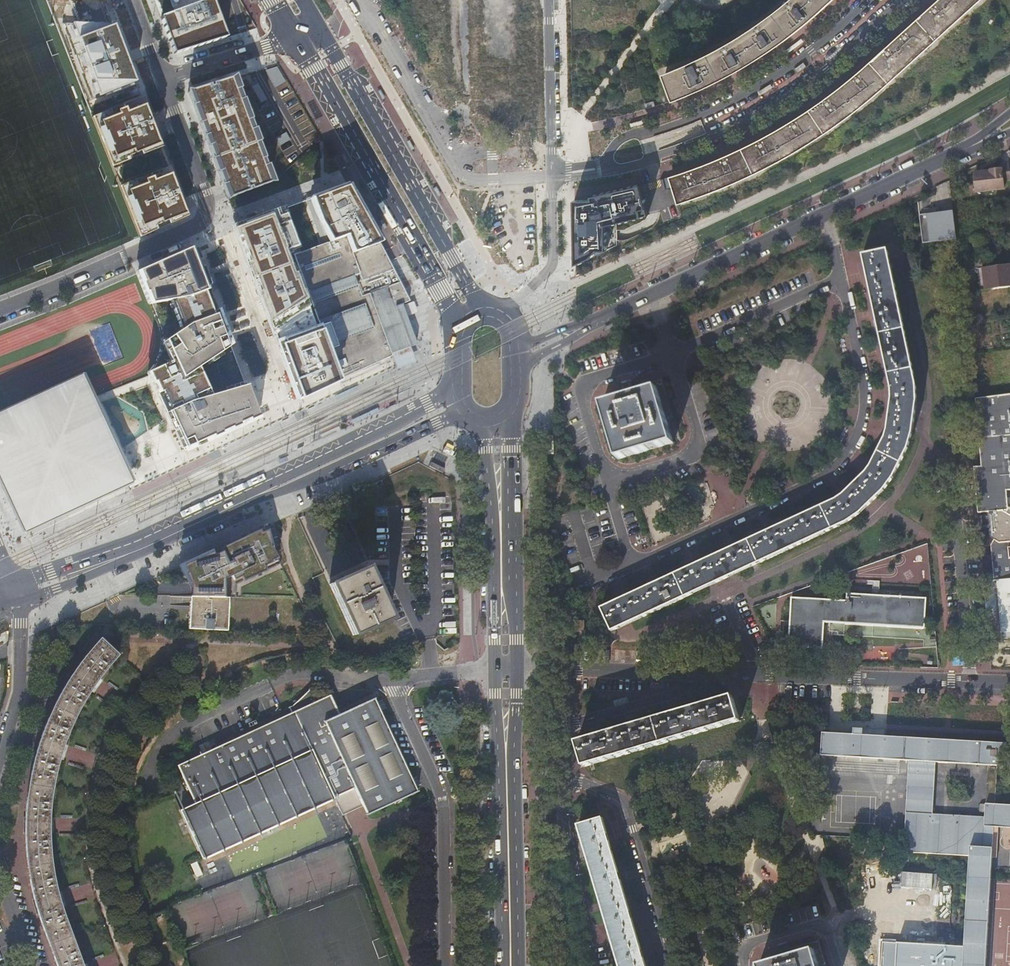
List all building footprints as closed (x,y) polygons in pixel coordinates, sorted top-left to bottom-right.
[(128,61),(92,0),(83,0),(59,14),(101,85),(128,69),(126,66),(133,62),(132,59),(128,61)] [(174,56),(226,40),(212,0),(153,0),(174,56)] [(586,0),(571,0),(571,31),(586,31),(586,0)] [(775,11),(760,22),(743,33),(726,43),(712,51),(697,59),(682,66),(665,73),(675,100),(689,94),(704,87),(724,78),(731,74),(746,65),(752,61),(760,56),(774,47),(794,32),(813,17),(833,0),(788,0),(775,11)] [(919,18),(887,47),(862,69),(844,83),(836,90),(826,97),(814,105),(805,111),(794,118),(786,123),(765,136),(745,146),(733,151),(714,159),(704,164),(685,171),(670,176),(678,203),(681,202),(695,197),(708,193),(724,186),(741,179),(761,169),(778,161),(801,147),(824,133),(847,117),(867,101),(885,85),(921,54),(953,25),(981,0),(938,0),(919,18)] [(188,92),(227,199),(271,183),(233,78),(188,92)] [(141,98),(92,117),(139,237),(186,217),(141,98)] [(972,173),(973,194),(1003,191),(1002,181),(1009,181),(1008,163),(1001,163),(1001,166),(990,167),(991,172),(972,173)] [(670,177),(661,179),(663,190),(673,187),(670,177)] [(648,183),(574,200),(575,264),(607,250),(606,225),(648,215),(643,195),(650,193),(648,183)] [(297,253),(343,378),(372,364),(392,355),(392,354),(404,349),(417,344),(404,310),(402,304),(410,301),(406,294),(380,242),(348,185),(307,200),(323,243),(297,253)] [(921,246),(956,240),(950,186),(940,188),(937,197),(918,207),(921,246)] [(343,378),(297,253),(292,240),(287,242),(275,211),(234,227),(298,399),(343,378)] [(257,418),(194,249),(137,274),(158,325),(160,335),(160,345),(158,355),(154,364),(148,372),(184,451),(257,418)] [(602,609),(612,630),(827,532),(841,525),(856,516),(874,500),(888,485),(898,470),(908,449),(914,430),(917,404),(918,394),(917,384),(888,250),(864,256),(892,384),(892,407),(891,418),(886,437),(881,451),(874,462),(863,476),(850,489),(833,502),(602,609)] [(965,264),(966,272),(991,268),(990,260),(965,264)] [(993,268),(995,275),(1009,273),(1009,265),(993,268)] [(0,412),(0,478),(21,524),(24,531),(131,481),(93,398),(82,374),(24,401),(0,412)] [(626,396),(624,389),(611,393),(610,393),(612,401),(604,403),(620,457),(674,441),(667,418),(675,416),(663,378),(632,387),(634,394),(626,396)] [(622,383),(624,389),(626,396),(634,394),(632,387),(630,380),(622,383)] [(976,399),(982,467),(974,468),(976,494),(1007,491),(1009,491),(1009,395),(976,399)] [(444,469),(431,462),(429,466),(442,473),(444,469)] [(991,538),(994,540),(991,546),(994,581),(1009,580),(1009,509),(1008,508),(1007,491),(976,494),(978,513),(988,513),(991,538)] [(664,500),(644,506),(648,521),(669,515),(664,500)] [(191,583),(190,596),(197,596),(201,596),(229,597),(236,597),(236,584),(281,563),(274,550),(267,526),(181,565),(189,583),(191,583)] [(366,567),(329,584),(353,635),(389,619),(366,567)] [(984,582),(989,639),(1009,637),(1009,580),(994,581),(984,582)] [(848,601),(794,598),(791,646),(824,647),(825,622),(926,629),(927,599),(848,594),(848,601)] [(187,628),(225,630),(229,597),(201,596),(197,596),(190,596),(187,628)] [(575,618),(574,630),(586,630),(587,619),(575,618)] [(75,946),(64,914),(61,907),(57,890),(55,880),(53,870),(51,851),(51,842),(50,834),(51,810),(52,800),(53,790),(56,773),(58,762),(60,755),(62,748),(67,735),(71,728),(76,718),(86,701),(90,695),(95,687),(102,677),(109,669),(120,654),(101,638),(97,643),(87,657),(77,670),(68,684),(65,689),(54,708),(50,715),(42,732),(40,739),(36,748),(33,762),(31,771),(29,783),(28,792),(27,800),(26,824),(26,837),(28,860),(31,883),(32,892),(35,904),(39,920),(45,935),(57,965),(83,965),(75,946)] [(178,765),(196,803),(181,810),(204,857),(331,800),(340,816),(361,807),(364,815),(418,791),(417,790),(416,790),(374,699),(375,698),(375,697),(339,714),(330,695),(320,700),(311,704),(304,697),(293,706),(288,707),(289,709),(290,708),(292,713),(286,716),(283,709),(272,714),(275,720),(269,723),(267,718),(256,723),(255,720),(248,723),(250,726),(246,728),(249,733),(209,751),(207,748),(202,751),(203,753),(178,765)] [(585,766),(741,719),(734,695),(578,742),(585,766)] [(969,852),(962,965),(985,965),(994,826),(1009,827),(1009,804),(996,804),(998,765),(1008,765),(1008,743),(823,733),(822,755),(910,760),(903,849),(969,852)] [(620,965),(645,965),(601,817),(578,824),(620,965)] [(329,893),(357,885),(349,858),(326,864),(327,867),(318,870),(319,874),(324,872),(326,881),(329,893)] [(192,865),(197,877),(204,875),(198,862),(192,865)] [(244,903),(253,923),(279,911),(283,901),(277,899),(281,886),(270,882),(270,880),(263,878),(260,888),(256,878),(253,885),(249,876),(235,883),(238,889),(244,891),(240,893),(238,899),(242,908),(244,903)] [(181,942),(185,948),(204,937),(195,922),(188,926),(193,934),(181,942)] [(759,965),(828,965),(820,938),(788,947),(790,956),(783,958),(781,949),(765,954),(767,962),(759,965)] [(116,957),(99,956),(99,965),(115,965),(116,957)]
